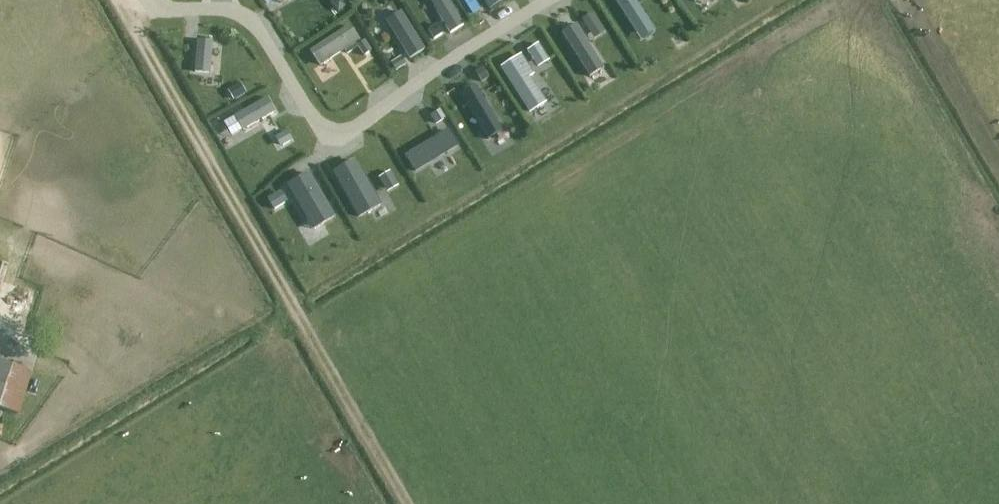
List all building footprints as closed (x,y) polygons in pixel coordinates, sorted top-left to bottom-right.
[(330,5),(338,13),(347,5),(342,0),(335,0),(330,5)] [(449,36),(463,28),(446,0),(427,0),(449,36)] [(488,14),(508,1),(507,0),(480,0),(488,14)] [(614,3),(640,44),(656,35),(634,0),(619,0),(614,3)] [(593,13),(582,20),(586,27),(598,20),(593,13)] [(400,16),(386,24),(409,62),(423,53),(400,16)] [(349,28),(308,54),(319,71),(360,44),(349,28)] [(577,28),(562,37),(589,80),(604,71),(577,28)] [(360,44),(357,46),(364,56),(371,52),(364,42),(360,44)] [(214,45),(197,43),(194,75),(211,76),(214,45)] [(538,46),(527,53),(533,61),(543,54),(538,46)] [(401,58),(391,64),(396,71),(405,65),(401,58)] [(521,58),(500,71),(530,118),(546,107),(529,81),(534,78),(521,58)] [(240,85),(228,91),(232,100),(244,94),(240,85)] [(474,89),(460,97),(488,143),(501,135),(474,89)] [(266,101),(233,120),(241,134),(274,116),(266,101)] [(439,111),(431,116),(436,125),(444,120),(439,111)] [(448,134),(404,160),(414,177),(458,151),(448,134)] [(353,164),(331,177),(358,223),(381,209),(353,164)] [(390,174),(379,180),(387,194),(397,188),(390,174)] [(307,176),(285,189),(312,234),(334,222),(307,176)] [(280,193),(268,201),(273,211),(286,203),(280,193)] [(0,408),(19,414),(32,372),(0,362),(0,408)]
